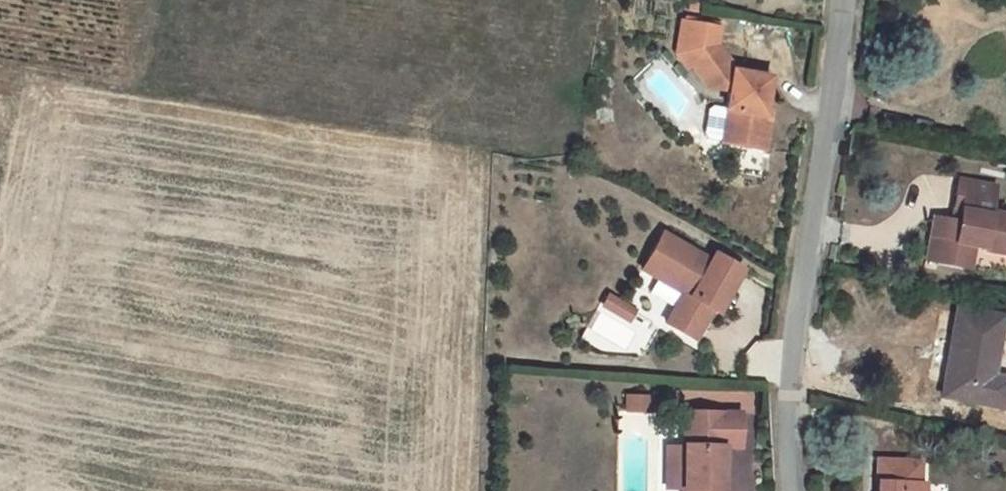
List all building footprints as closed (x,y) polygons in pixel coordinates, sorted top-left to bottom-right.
[(724,142),(769,150),(775,115),(767,114),(774,77),(737,71),(738,68),(721,44),(724,28),(686,22),(680,54),(690,68),(695,65),(711,87),(732,91),(730,108),(717,106),(711,110),(707,134),(711,139),(724,142)] [(957,175),(953,203),(958,206),(956,217),(933,212),(924,257),(965,265),(971,244),(981,246),(980,249),(1005,255),(1005,211),(990,207),(995,183),(957,175)] [(665,232),(644,268),(684,291),(667,322),(695,338),(712,308),(716,301),(723,305),(744,269),(716,253),(712,259),(665,232)] [(635,309),(610,294),(604,304),(630,319),(635,309)] [(716,301),(712,308),(719,312),(723,305),(716,301)] [(995,409),(1005,355),(1005,318),(953,307),(935,397),(995,409)] [(588,327),(582,336),(607,350),(627,352),(628,350),(588,327)] [(629,396),(629,411),(649,411),(649,396),(629,396)] [(685,490),(723,490),(724,446),(743,447),(744,413),(687,411),(686,446),(685,489),(685,490)] [(686,446),(669,445),(668,489),(685,489),(686,446)] [(947,481),(915,482),(915,459),(870,459),(869,490),(947,490),(947,481)]
